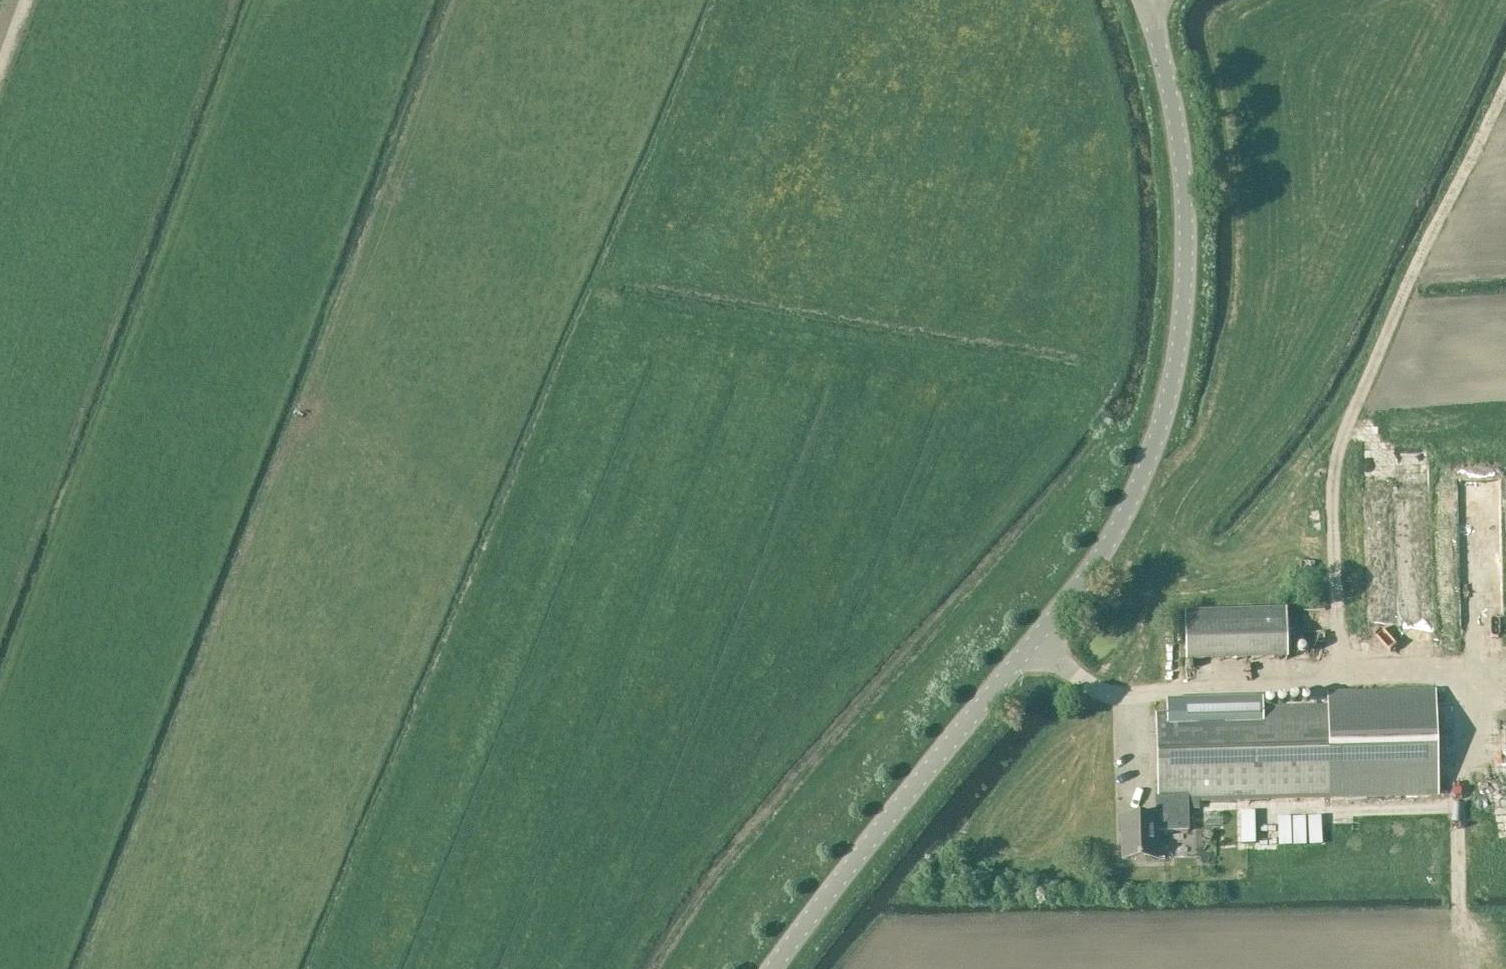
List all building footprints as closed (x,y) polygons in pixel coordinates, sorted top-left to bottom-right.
[(1407,502),(1409,532),(1445,530),(1444,500),(1407,502)] [(1287,660),(1285,611),(1185,614),(1186,663),(1287,660)] [(1327,698),(1328,711),(1210,714),(1210,700),(1191,701),(1191,715),(1156,716),(1158,800),(1159,800),(1160,817),(1122,818),(1123,861),(1157,860),(1156,833),(1189,832),(1188,800),(1437,793),(1435,695),(1327,698)]
